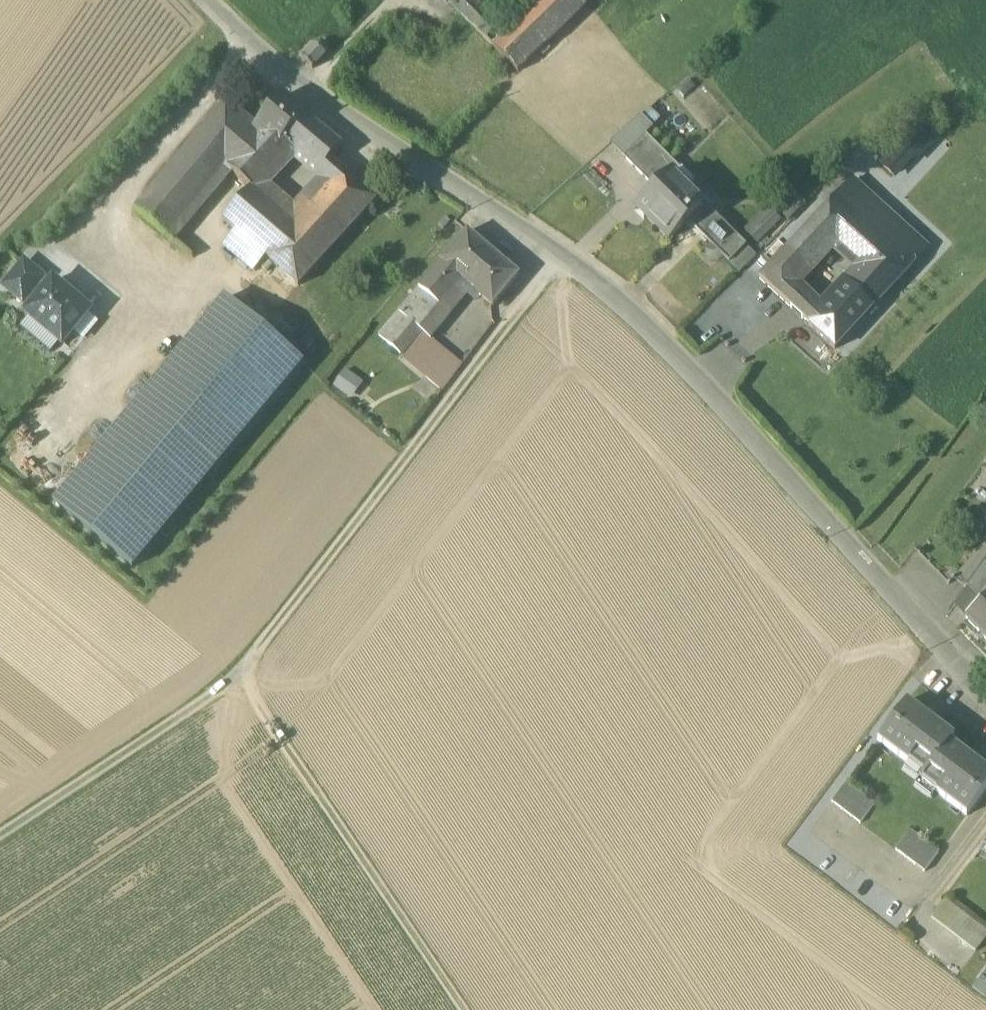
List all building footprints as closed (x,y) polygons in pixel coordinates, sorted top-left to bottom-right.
[(470,0),(446,0),(461,15),(473,3),(470,0)] [(538,5),(506,36),(494,48),(519,73),(588,6),(582,0),(543,0),(538,5)] [(506,36),(473,3),(461,15),(494,48),(506,36)] [(318,44),(302,58),(313,70),(329,56),(329,47),(325,44),(318,44)] [(256,130),(225,167),(233,175),(252,190),(259,196),(271,182),(295,154),(284,145),(307,118),(283,98),(256,130)] [(227,106),(137,212),(175,244),(233,175),(225,167),(256,130),(227,106)] [(610,144),(624,159),(647,136),(653,130),(640,116),(610,144)] [(342,148),(307,118),(284,145),(295,154),(320,175),(331,162),(342,148)] [(915,129),(900,147),(913,156),(918,160),(933,144),(915,129)] [(681,170),(647,136),(624,159),(657,191),(672,176),(674,177),(681,170)] [(900,147),(883,165),(895,176),(913,156),(900,147)] [(319,175),(294,202),(271,182),(259,196),(252,190),(223,223),(233,231),(223,243),(254,268),(264,256),(266,258),(300,288),(376,200),(344,172),(331,162),(320,175),(319,175)] [(681,170),(674,177),(672,176),(657,191),(638,210),(670,242),(690,222),(702,209),(711,201),(681,170)] [(851,180),(830,204),(851,223),(856,218),(872,200),(851,180)] [(761,245),(801,198),(781,181),(741,227),(761,245)] [(927,249),(872,200),(856,218),(911,268),(927,249)] [(793,287),(827,250),(833,243),(862,269),(849,284),(875,307),(884,298),(911,268),(856,218),(851,223),(830,204),(806,231),(761,279),(783,299),(794,309),(812,325),(822,313),(804,297),(793,287)] [(748,254),(702,209),(690,222),(735,267),(748,254)] [(517,277),(467,233),(441,263),(461,280),(491,306),(517,277)] [(24,263),(3,287),(22,303),(39,283),(43,278),(24,263)] [(441,263),(419,288),(439,306),(461,280),(441,263)] [(90,312),(53,282),(46,289),(39,283),(25,300),(32,306),(25,315),(62,345),(90,312)] [(822,313),(812,325),(837,348),(871,311),(875,307),(849,284),(822,313)] [(439,306),(419,288),(400,311),(407,318),(420,328),(439,306)] [(875,307),(871,311),(879,318),(891,305),(884,298),(875,307)] [(215,304),(54,503),(132,568),(296,367),(215,304)] [(463,367),(420,328),(407,318),(400,311),(378,336),(443,393),(463,367)] [(299,318),(288,340),(319,356),(330,334),(299,318)] [(342,368),(330,385),(348,398),(360,380),(342,368)] [(981,604),(985,599),(985,566),(985,564),(966,590),(981,604)] [(965,619),(985,641),(985,599),(981,604),(965,619)] [(953,738),(907,703),(877,741),(924,777),(949,743),(953,738)] [(949,743),(924,777),(920,781),(966,816),(985,790),(985,772),(949,743)] [(831,803),(860,824),(874,805),(846,784),(831,803)] [(895,852),(924,873),(938,854),(909,833),(895,852)] [(930,917),(940,924),(953,908),(944,901),(930,917)] [(940,924),(949,931),(962,915),(953,908),(940,924)] [(949,931),(958,939),(971,922),(962,915),(949,931)] [(958,939),(967,946),(980,929),(971,922),(958,939)] [(976,953),(985,940),(985,934),(980,929),(967,946),(976,953)]
